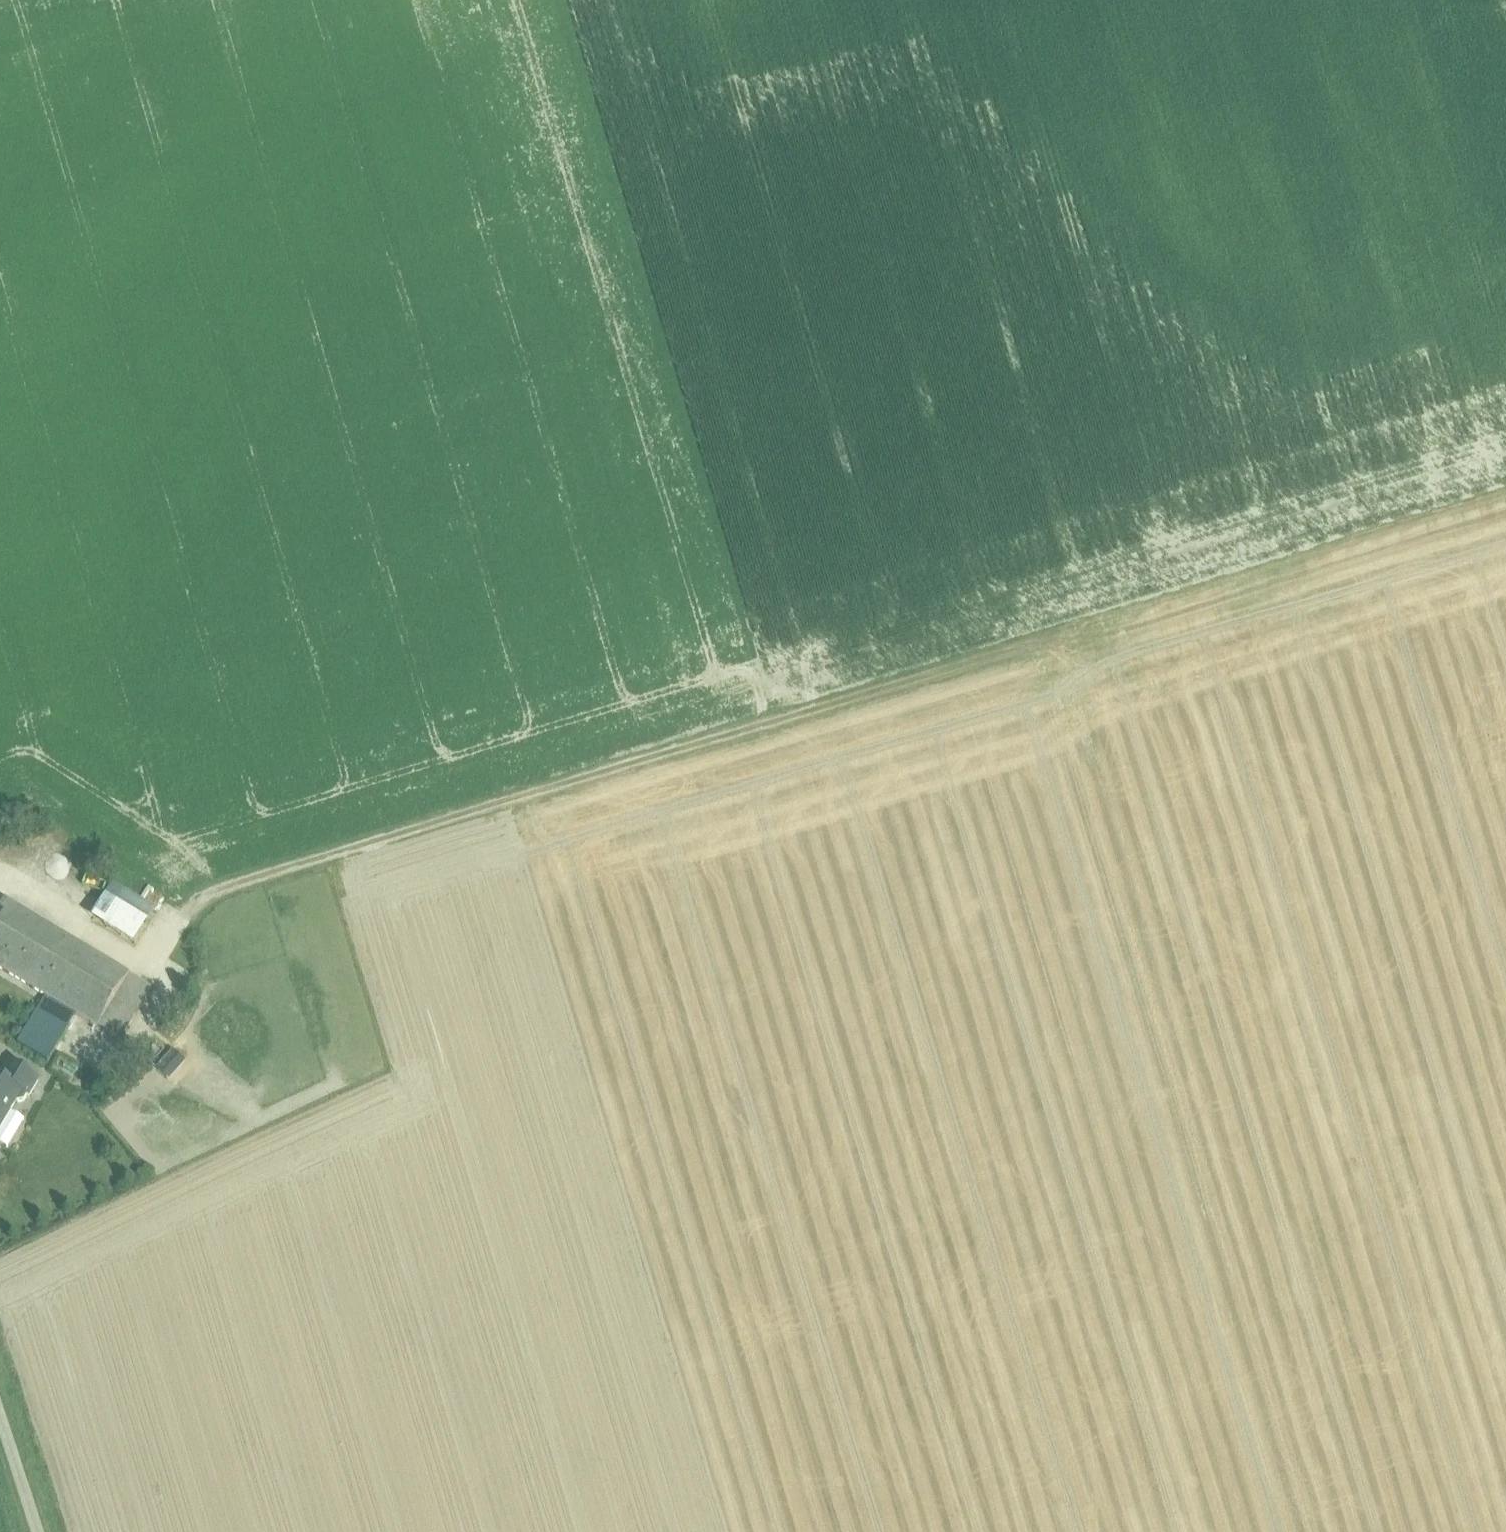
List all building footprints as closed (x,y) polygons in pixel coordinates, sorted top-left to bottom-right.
[(134,944),(154,909),(112,883),(92,919),(134,944)] [(76,1015),(119,1041),(151,988),(5,901),(0,910),(0,969),(46,997),(18,1043),(48,1061),(76,1015)] [(175,1052),(159,1070),(167,1077),(183,1059),(175,1052)] [(1,1078),(0,1077),(0,1129),(16,1101),(18,1102),(24,1101),(28,1095),(29,1096),(39,1080),(11,1062),(1,1078)]
